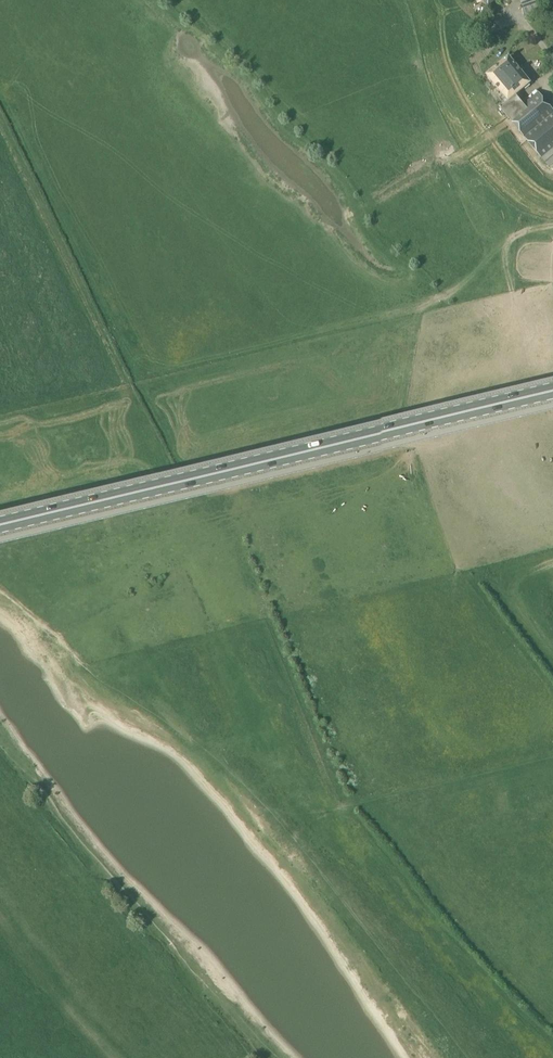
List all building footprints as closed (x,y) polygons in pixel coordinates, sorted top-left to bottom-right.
[(538,14),(540,11),(537,4),(533,1),(524,4),(522,7),(524,16),(528,18),(538,14)] [(542,158),(542,159),(549,168),(552,165),(552,110),(538,92),(523,104),(517,96),(531,84),(509,58),(487,77),(508,103),(501,109),(513,123),(542,158)] [(274,452),(272,445),(246,453),(248,460),(274,452)]
